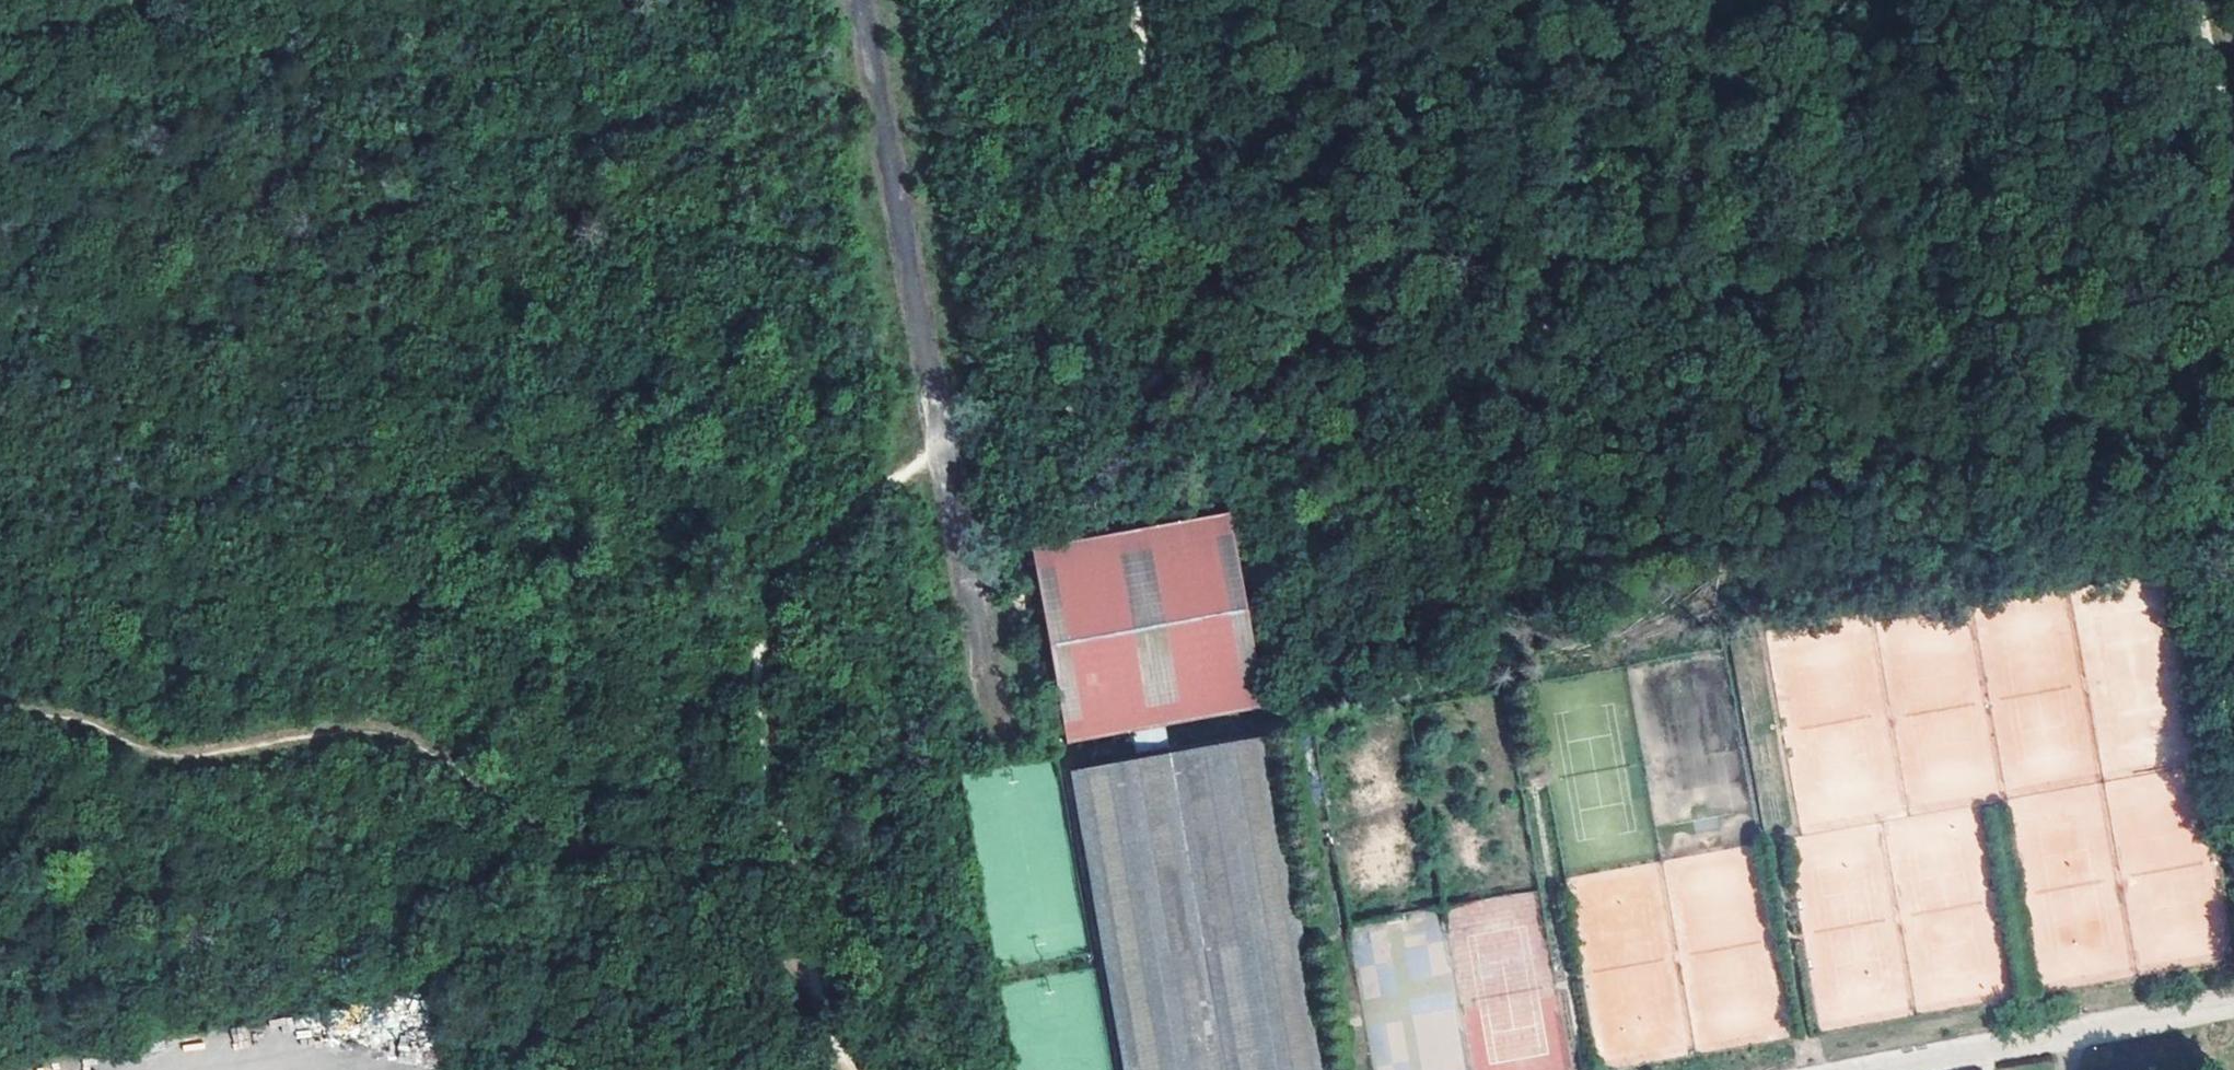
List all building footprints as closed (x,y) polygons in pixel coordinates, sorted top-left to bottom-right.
[(1264,708),(1228,513),(1030,548),(1066,744),(1264,708)] [(1266,736),(1071,773),(1102,946),(1105,964),(1124,1069),(1328,1069),(1266,736)] [(1037,823),(1059,820),(1053,762),(1030,765),(1037,823)] [(2142,965),(2208,964),(2206,800),(2163,800),(2163,806),(2175,806),(2176,874),(2141,875),(2141,888),(2152,888),(2152,927),(2139,927),(2140,948),(2141,948),(2142,965)]
